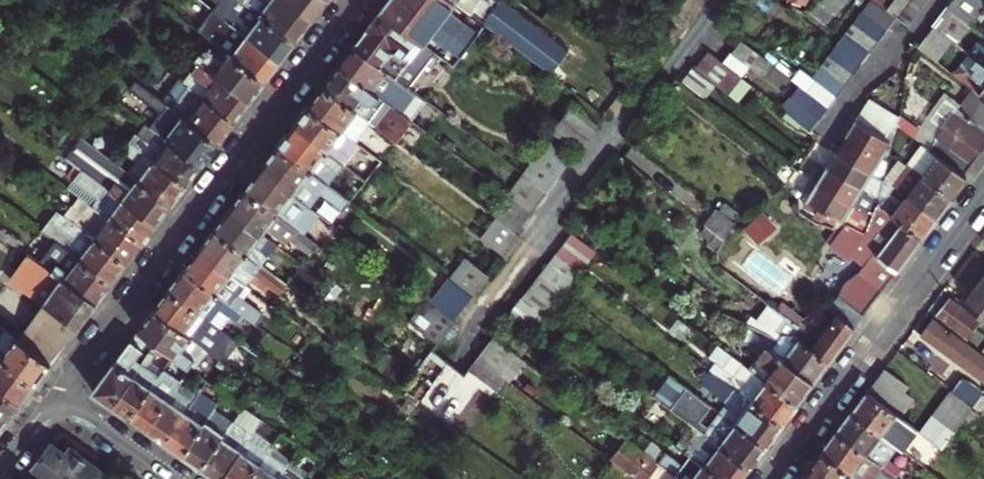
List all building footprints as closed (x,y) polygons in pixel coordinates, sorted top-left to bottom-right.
[(293,43),(236,0),(226,0),(220,7),(214,2),(208,10),(278,63),(285,53),(293,43)] [(293,43),(301,33),(309,22),(281,0),(236,0),(293,43)] [(325,0),(281,0),(309,22),(318,11),(326,1),(325,0)] [(485,25),(455,2),(452,0),(389,0),(380,12),(434,52),(444,60),(452,49),(461,57),(485,25)] [(455,2),(485,25),(503,1),(502,0),(452,0),(455,2)] [(861,13),(886,32),(896,18),(884,9),(872,0),(871,0),(861,13)] [(891,0),(872,0),(884,10),(891,0)] [(884,9),(896,18),(907,27),(927,0),(891,0),(884,9)] [(947,11),(969,27),(983,8),(983,7),(974,0),(955,0),(947,11)] [(503,1),(485,25),(550,74),(569,51),(503,1)] [(270,74),(278,63),(208,10),(193,30),(225,56),(262,84),(270,74)] [(947,10),(932,30),(955,47),(968,56),(974,61),(982,51),(983,53),(983,38),(983,37),(977,45),(964,35),(969,27),(947,10)] [(408,87),(434,52),(380,12),(367,29),(354,46),(408,87)] [(886,32),(861,13),(852,25),(877,43),(886,32)] [(852,25),(843,36),(868,56),(877,43),(852,25)] [(955,47),(932,30),(917,50),(939,67),(955,47)] [(161,36),(154,45),(186,70),(178,81),(233,123),(240,113),(248,103),(198,65),(194,61),(176,47),(161,36)] [(868,56),(843,36),(836,46),(861,66),(868,56)] [(176,47),(194,61),(197,57),(180,42),(176,47)] [(744,43),(726,64),(743,78),(750,69),(764,81),(775,68),(744,43)] [(346,56),(339,66),(401,113),(416,93),(408,87),(354,46),(346,56)] [(836,46),(827,58),(852,77),(861,66),(836,46)] [(731,96),(744,79),(710,52),(697,68),(718,85),(731,96)] [(262,84),(225,56),(220,64),(206,55),(198,65),(248,103),(255,93),(262,84)] [(981,66),(974,61),(968,56),(952,77),(973,93),(980,98),(983,101),(983,69),(981,66)] [(827,58),(819,68),(844,89),(852,77),(827,58)] [(401,113),(339,66),(331,76),(324,86),(373,123),(397,141),(412,121),(401,113)] [(705,101),(718,85),(697,68),(695,67),(682,83),(705,101)] [(819,68),(811,78),(837,99),(844,89),(819,68)] [(837,99),(811,78),(804,72),(795,84),(799,86),(828,110),(837,99)] [(906,79),(905,80),(912,86),(916,81),(907,73),(906,79)] [(156,100),(216,145),(224,134),(233,123),(178,81),(173,78),(156,100)] [(740,104),(754,87),(744,79),(731,96),(740,104)] [(169,143),(200,166),(208,156),(216,145),(156,100),(134,83),(128,91),(156,112),(162,116),(151,130),(169,143)] [(308,106),(358,143),(373,123),(324,86),(316,96),(308,106)] [(828,110),(799,86),(781,108),(810,132),(828,110)] [(980,98),(973,93),(963,106),(947,94),(920,130),(899,113),(898,119),(896,129),(922,148),(928,153),(937,160),(960,177),(965,181),(982,159),(983,156),(983,101),(980,98)] [(884,164),(888,167),(890,157),(892,146),(896,129),(898,119),(898,117),(869,98),(851,131),(846,141),(879,161),(884,164)] [(342,164),(358,143),(308,106),(302,115),(295,124),(310,135),(306,140),(324,153),(325,150),(342,164)] [(162,116),(156,112),(146,126),(151,130),(162,116)] [(192,176),(200,166),(169,143),(164,149),(154,142),(149,146),(136,137),(109,117),(103,125),(130,146),(143,156),(184,187),(192,176)] [(278,146),(328,183),(342,164),(325,150),(324,153),(306,140),(310,135),(295,124),(287,135),(278,146)] [(164,149),(169,143),(151,130),(146,126),(136,137),(149,146),(154,142),(164,149)] [(575,158),(551,140),(533,163),(557,181),(575,158)] [(841,147),(835,157),(869,178),(883,186),(884,182),(888,167),(884,164),(879,161),(846,141),(845,140),(841,147)] [(79,170),(154,227),(161,217),(169,207),(128,176),(124,173),(115,166),(82,141),(66,161),(69,163),(79,170)] [(130,146),(115,166),(124,173),(128,176),(143,156),(130,146)] [(349,199),(328,183),(278,146),(270,157),(262,167),(278,179),(275,183),(309,208),(321,193),(342,209),(349,199)] [(892,146),(890,157),(898,163),(905,168),(909,171),(921,180),(950,201),(960,188),(965,181),(960,177),(937,160),(928,153),(922,148),(912,161),(892,146)] [(143,156),(128,176),(169,207),(176,197),(184,187),(143,156)] [(878,204),(883,186),(869,178),(835,157),(832,162),(826,172),(860,193),(878,204)] [(557,181),(533,163),(524,175),(548,193),(557,181)] [(898,163),(884,182),(896,191),(906,199),(935,221),(944,210),(950,201),(921,180),(909,171),(905,168),(898,163)] [(254,178),(245,189),(304,234),(318,216),(309,208),(275,183),(278,179),(262,167),(254,178)] [(66,189),(79,199),(140,245),(147,236),(154,227),(79,170),(66,189)] [(823,177),(817,187),(851,207),(850,209),(858,214),(872,223),(876,209),(878,204),(860,193),(826,172),(823,177)] [(548,193),(524,175),(509,196),(532,214),(548,193)] [(928,231),(935,221),(906,199),(903,203),(893,195),(896,191),(884,182),(883,186),(878,204),(876,209),(878,210),(920,242),(928,231)] [(851,207),(817,187),(814,191),(807,202),(814,206),(810,213),(818,218),(822,211),(828,215),(842,223),(850,209),(851,207)] [(304,234),(245,189),(238,198),(231,207),(247,219),(243,223),(276,246),(280,239),(286,243),(289,239),(311,255),(318,245),(304,234)] [(517,233),(532,214),(509,196),(494,215),(498,218),(517,233)] [(140,245),(79,199),(64,218),(125,265),(133,255),(140,245)] [(247,219),(231,207),(223,219),(214,230),(261,265),(276,246),(243,223),(247,219)] [(861,248),(855,262),(864,268),(848,281),(838,300),(862,319),(899,270),(920,242),(878,210),(876,209),(872,223),(867,235),(861,248)] [(822,211),(818,218),(824,221),(828,215),(822,211)] [(40,232),(54,242),(110,284),(117,275),(125,265),(64,218),(55,212),(40,232)] [(765,212),(745,229),(759,245),(778,229),(765,212)] [(841,236),(861,248),(867,235),(872,223),(858,214),(845,231),(841,236)] [(736,229),(720,215),(707,230),(726,246),(736,229)] [(522,237),(517,233),(498,218),(482,239),(506,257),(522,237)] [(214,265),(250,290),(254,284),(265,292),(269,288),(280,297),(288,285),(261,265),(214,230),(207,239),(200,249),(217,261),(214,265)] [(845,231),(836,233),(827,245),(831,249),(841,236),(845,231)] [(855,262),(861,248),(841,236),(831,249),(851,263),(853,260),(855,262)] [(582,275),(598,255),(575,237),(559,256),(582,275)] [(110,284),(54,242),(38,265),(95,304),(102,294),(110,284)] [(183,271),(242,315),(257,326),(265,316),(243,299),(250,290),(214,265),(217,261),(200,249),(192,260),(183,271)] [(559,256),(542,277),(565,295),(565,296),(582,275),(559,256)] [(467,257),(449,278),(473,297),(489,276),(467,257)] [(490,276),(491,277),(503,262),(495,257),(484,271),(490,276)] [(16,338),(50,363),(72,334),(95,304),(38,265),(28,259),(12,280),(42,303),(16,338)] [(293,279),(312,293),(322,279),(303,265),(293,279)] [(169,290),(222,330),(230,318),(236,323),(242,315),(183,271),(176,281),(169,290)] [(973,286),(958,306),(980,323),(983,326),(983,272),(973,286)] [(542,277),(524,300),(546,317),(547,317),(565,295),(542,277)] [(456,319),(473,297),(449,278),(432,301),(456,319)] [(161,300),(154,310),(195,341),(209,351),(220,359),(222,360),(236,341),(222,330),(169,290),(161,300)] [(949,299),(941,310),(933,319),(983,357),(983,334),(976,329),(980,323),(958,306),(949,299)] [(432,301),(430,300),(412,322),(440,344),(457,320),(456,319),(432,301)] [(514,326),(529,338),(546,317),(524,300),(507,321),(514,326)] [(838,300),(826,309),(834,315),(817,335),(804,324),(797,328),(802,332),(795,341),(828,365),(845,342),(862,319),(838,300)] [(797,328),(807,322),(783,304),(777,313),(797,328)] [(822,373),(828,365),(795,341),(802,332),(797,328),(777,313),(769,307),(759,322),(752,318),(749,323),(770,333),(765,340),(759,347),(812,386),(822,373)] [(195,341),(154,310),(146,320),(138,330),(150,338),(157,343),(174,356),(193,371),(209,351),(195,341)] [(933,319),(925,331),(918,340),(983,390),(983,357),(933,319)] [(514,326),(499,346),(514,357),(529,338),(514,326)] [(113,406),(146,359),(139,354),(150,338),(138,330),(115,361),(92,391),(113,406)] [(0,337),(0,358),(35,384),(42,374),(50,363),(16,338),(5,331),(0,337)] [(760,360),(749,374),(795,409),(806,394),(812,386),(759,347),(765,340),(753,334),(743,343),(760,360)] [(507,383),(522,364),(494,341),(478,360),(480,361),(507,383)] [(149,354),(146,359),(113,406),(121,412),(130,418),(163,371),(150,362),(154,357),(149,354)] [(723,354),(708,374),(780,429),(788,418),(795,409),(749,374),(723,354)] [(20,403),(28,393),(35,384),(0,358),(0,388),(20,403)] [(508,384),(507,383),(480,361),(471,371),(500,394),(508,384)] [(147,430),(178,385),(181,381),(165,369),(163,371),(130,418),(138,424),(147,430)] [(881,372),(872,384),(897,403),(902,396),(906,391),(881,372)] [(773,438),(780,429),(710,376),(701,388),(728,409),(721,418),(734,428),(764,451),(773,438)] [(960,377),(948,393),(971,410),(983,393),(960,377)] [(758,459),(764,451),(734,428),(719,417),(708,432),(700,426),(711,411),(667,378),(651,400),(693,432),(704,440),(748,473),(758,459)] [(183,388),(178,385),(147,430),(156,436),(165,442),(201,392),(203,389),(194,383),(190,389),(185,386),(183,388)] [(872,384),(863,395),(889,413),(897,403),(872,384)] [(0,388),(0,427),(1,428),(11,415),(20,403),(0,388)] [(183,455),(214,410),(219,404),(201,392),(165,442),(174,449),(183,455)] [(948,393),(939,405),(962,422),(971,410),(948,393)] [(889,413),(863,395),(856,405),(849,415),(895,449),(902,454),(918,434),(899,420),(889,413)] [(897,403),(889,413),(899,420),(912,403),(902,396),(897,403)] [(962,422),(939,405),(935,412),(957,428),(962,422)] [(251,436),(254,432),(262,421),(243,408),(233,423),(251,436)] [(233,423),(214,410),(183,455),(192,461),(201,468),(233,423)] [(957,428),(935,412),(932,415),(954,433),(957,428)] [(849,415),(841,425),(833,435),(880,470),(892,478),(894,478),(902,469),(888,459),(895,449),(849,415)] [(954,433),(932,415),(925,424),(918,434),(940,451),(954,433)] [(233,423),(201,468),(211,474),(217,478),(221,478),(248,441),(251,436),(233,423)] [(248,441),(266,454),(271,447),(272,445),(254,432),(251,436),(248,441)] [(677,452),(691,463),(713,478),(743,478),(748,473),(704,440),(693,432),(677,452)] [(833,435),(826,445),(819,456),(850,478),(874,478),(880,470),(833,435)] [(266,454),(248,441),(221,478),(249,478),(266,454)] [(654,467),(625,444),(610,464),(630,478),(670,478),(654,467)] [(271,447),(266,454),(285,467),(290,461),(271,447)] [(67,455),(56,448),(38,471),(49,478),(48,478),(107,478),(108,477),(89,463),(71,449),(67,455)] [(309,477),(299,470),(310,455),(300,448),(290,461),(285,467),(277,478),(308,478),(309,477)] [(285,467),(266,454),(249,478),(277,478),(285,467)] [(804,476),(808,478),(850,478),(819,456),(811,466),(804,476)] [(654,467),(670,478),(679,478),(681,476),(659,460),(654,467)] [(691,463),(681,476),(679,478),(712,478),(691,463)]
